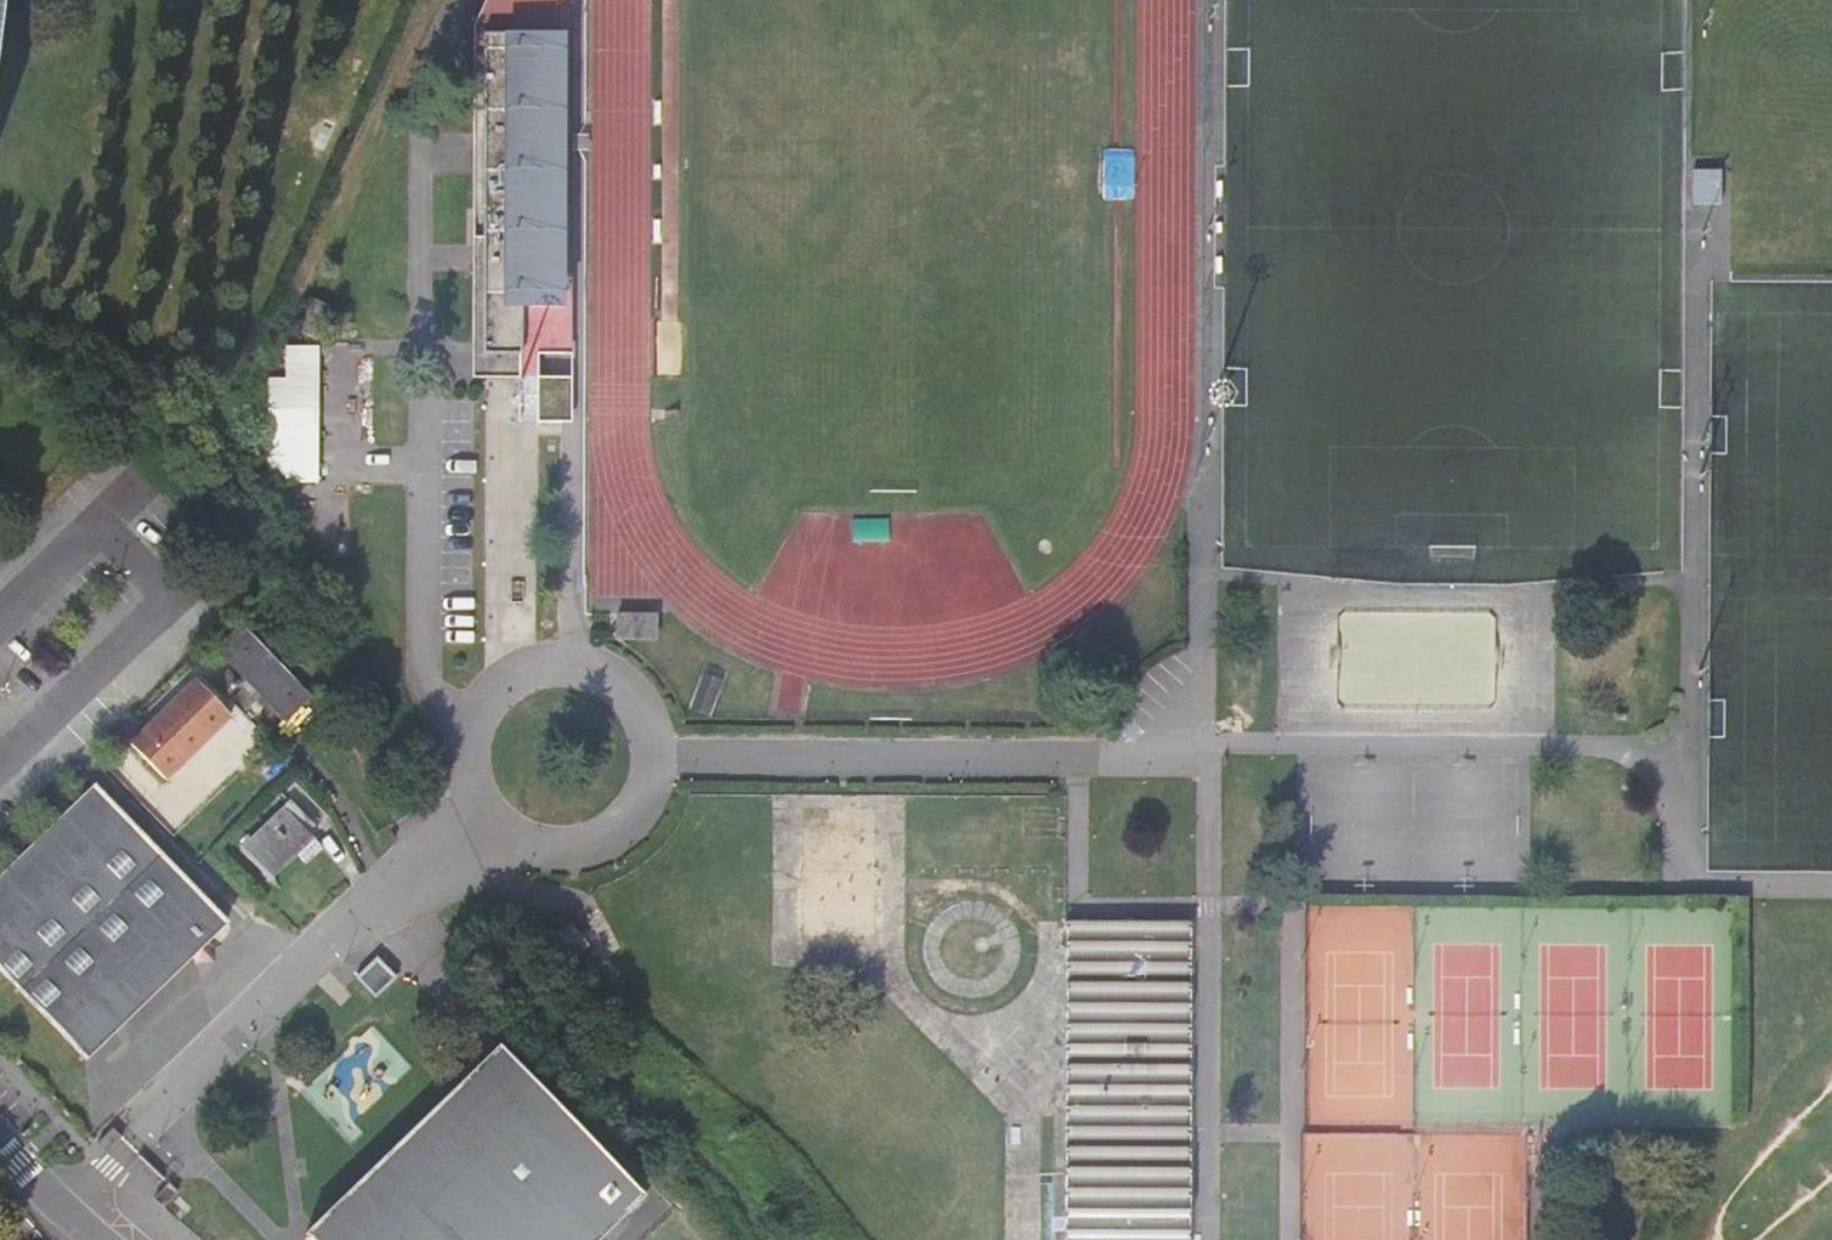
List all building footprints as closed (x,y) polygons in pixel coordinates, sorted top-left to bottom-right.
[(573,53),(575,0),(504,0),(503,29),(486,28),(479,346),(559,347),(565,52),(573,53)] [(262,483),(311,485),(315,347),(283,346),(282,375),(263,375),(262,483)] [(531,426),(557,427),(558,381),(532,380),(531,426)] [(613,642),(651,643),(652,616),(614,615),(613,642)] [(306,725),(331,700),(265,629),(240,655),(306,725)] [(243,711),(209,675),(143,738),(177,774),(243,711)] [(244,911),(107,777),(0,886),(0,951),(104,1052),(244,911)] [(299,857),(315,842),(305,830),(310,825),(290,805),(241,851),(272,883),(299,857)] [(315,842),(299,857),(308,867),(323,851),(315,842)] [(566,924),(542,944),(559,962),(581,941),(566,924)] [(1187,927),(1062,926),(1061,1239),(1185,1239),(1187,927)] [(384,953),(363,974),(383,994),(404,974),(384,953)] [(499,1047),(303,1231),(312,1239),(588,1239),(638,1194),(499,1047)]
